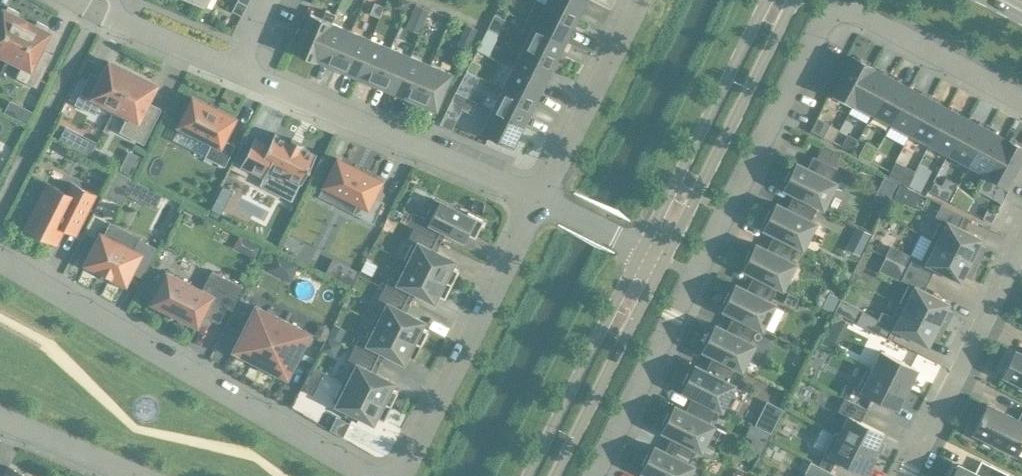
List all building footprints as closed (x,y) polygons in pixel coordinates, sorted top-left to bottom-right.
[(241,16),(246,5),(236,0),(231,11),(241,16)] [(407,0),(396,0),(394,7),(406,12),(410,1),(407,0)] [(524,22),(565,42),(575,20),(535,0),(524,22)] [(575,20),(586,0),(546,0),(544,4),(537,0),(535,0),(575,20)] [(369,14),(378,18),(383,7),(374,3),(369,14)] [(26,21),(18,17),(20,13),(7,7),(5,10),(3,9),(0,14),(0,55),(7,58),(26,21)] [(293,52),(314,61),(334,14),(325,11),(321,19),(310,14),(303,29),(298,27),(294,34),(300,37),(293,52)] [(494,15),(487,28),(498,34),(505,20),(494,15)] [(37,57),(49,32),(47,31),(49,28),(36,21),(34,25),(26,21),(7,58),(21,66),(15,78),(36,88),(48,63),(37,57)] [(524,22),(533,26),(522,47),(554,63),(565,42),(524,22)] [(316,59),(335,67),(350,32),(331,23),(316,59)] [(462,32),(461,35),(472,40),(478,29),(465,24),(462,32)] [(370,40),(350,32),(335,67),(355,75),(370,40)] [(488,56),(493,44),(482,39),(476,50),(488,56)] [(390,48),(370,40),(355,75),(375,84),(390,48)] [(522,47),(512,68),(544,84),(554,63),(522,47)] [(395,92),(410,57),(390,48),(375,84),(395,92)] [(410,57),(395,92),(415,101),(429,65),(410,57)] [(853,102),(872,67),(852,57),(831,96),(852,107),(854,102),(853,102)] [(471,60),(466,71),(475,75),(480,64),(471,60)] [(112,113),(131,74),(108,62),(96,85),(86,80),(73,104),(94,115),(99,106),(112,113)] [(429,65),(415,101),(434,109),(449,74),(429,65)] [(853,102),(854,102),(872,112),(891,78),(872,67),(853,102)] [(501,89),(533,105),(544,84),(512,68),(501,89)] [(143,108),(155,85),(131,74),(112,113),(125,119),(118,132),(143,145),(157,116),(143,108)] [(891,78),(872,112),(891,122),(910,88),(891,78)] [(910,88),(891,122),(910,133),(929,98),(910,88)] [(491,110),(523,126),(533,105),(501,89),(491,110)] [(223,140),(234,118),(192,97),(189,105),(184,102),(177,116),(182,118),(178,125),(211,142),(204,157),(224,167),(235,146),(223,140)] [(910,133),(929,143),(948,108),(929,98),(910,133)] [(10,102),(4,113),(27,125),(33,113),(10,102)] [(948,108),(929,143),(948,153),(967,118),(948,108)] [(491,110),(480,132),(512,148),(523,126),(491,110)] [(967,163),(986,129),(967,118),(948,153),(967,163)] [(828,124),(822,137),(831,142),(837,131),(838,129),(828,124)] [(967,163),(985,173),(986,173),(1005,139),(986,129),(967,163)] [(301,184),(316,154),(300,147),(302,145),(290,139),(289,141),(274,133),(268,145),(254,137),(239,167),(262,178),(268,167),(301,184)] [(847,134),(840,147),(850,152),(857,139),(847,134)] [(96,142),(83,136),(76,149),(89,155),(96,142)] [(1005,139),(986,173),(985,173),(983,177),(1004,188),(1021,154),(1021,148),(1005,139)] [(865,142),(858,155),(870,162),(875,152),(877,148),(865,142)] [(796,163),(794,166),(791,172),(789,170),(783,182),(785,183),(783,188),(822,208),(835,182),(830,180),(836,169),(812,157),(806,168),(796,163)] [(357,202),(352,213),(372,224),(383,202),(372,197),(380,181),(363,172),(364,171),(353,166),(353,167),(336,158),(323,185),(357,202)] [(119,169),(130,175),(135,167),(123,161),(119,169)] [(104,197),(122,206),(127,195),(133,180),(116,171),(104,197)] [(913,175),(908,186),(919,192),(925,181),(913,175)] [(883,176),(879,186),(892,192),(896,183),(883,176)] [(76,234),(96,196),(71,183),(66,193),(47,184),(25,228),(56,244),(63,228),(76,234)] [(899,184),(893,198),(913,208),(920,194),(899,184)] [(943,185),(938,196),(947,200),(953,190),(943,185)] [(955,190),(948,201),(966,210),(971,202),(955,190)] [(802,248),(815,223),(810,221),(816,209),(792,197),(786,209),(775,203),(771,212),(769,211),(763,223),(765,224),(763,228),(802,248)] [(474,238),(483,221),(467,213),(466,215),(438,202),(429,221),(419,216),(413,228),(436,239),(441,229),(464,240),(467,234),(474,238)] [(930,241),(975,263),(983,248),(978,246),(982,238),(958,226),(963,216),(940,204),(934,216),(940,220),(930,241)] [(986,211),(982,218),(991,223),(996,213),(987,209),(986,211)] [(856,226),(850,239),(864,246),(870,233),(856,226)] [(450,267),(453,261),(431,250),(436,239),(413,228),(407,240),(417,244),(407,263),(451,285),(458,271),(450,267)] [(86,262),(85,264),(87,265),(123,282),(123,283),(125,284),(126,282),(125,282),(130,271),(141,277),(156,248),(138,240),(132,250),(100,234),(86,262)] [(755,244),(753,247),(751,252),(748,251),(742,263),(745,264),(742,269),(782,289),(794,263),(790,261),(795,249),(772,237),(766,249),(755,244)] [(912,257),(906,268),(929,279),(934,268),(960,281),(964,274),(969,277),(975,263),(930,241),(920,260),(912,256),(912,257)] [(250,242),(244,253),(254,259),(260,247),(250,242)] [(889,245),(884,256),(885,257),(906,268),(912,257),(889,245)] [(451,285),(407,263),(398,282),(389,277),(383,289),(405,300),(411,290),(433,301),(436,295),(444,299),(451,285)] [(348,266),(340,281),(349,285),(356,271),(348,266)] [(840,268),(834,279),(844,284),(850,273),(840,268)] [(923,290),(929,279),(906,268),(900,280),(908,284),(898,304),(944,327),(951,313),(945,310),(949,303),(923,290)] [(231,310),(243,287),(211,271),(201,290),(166,272),(151,302),(197,326),(202,315),(218,323),(226,308),(231,310)] [(761,329),(774,304),(769,301),(775,290),(751,278),(745,289),(735,284),(730,293),(728,292),(722,304),(724,305),(722,309),(761,329)] [(423,322),(400,310),(405,300),(383,289),(377,300),(386,305),(377,324),(420,346),(427,332),(420,328),(423,322)] [(825,291),(818,305),(831,312),(838,297),(825,291)] [(787,293),(782,302),(793,307),(797,298),(787,293)] [(944,327),(898,304),(888,326),(928,346),(931,339),(936,341),(944,327)] [(255,306),(233,351),(286,378),(309,333),(255,306)] [(235,308),(231,315),(242,321),(246,314),(235,308)] [(855,323),(878,334),(883,323),(877,319),(861,311),(856,322),(855,323)] [(834,315),(825,332),(840,340),(848,323),(834,315)] [(741,370),(754,344),(749,342),(755,330),(731,318),(725,330),(714,325),(710,333),(708,332),(702,344),(704,345),(702,350),(741,370)] [(420,346),(377,324),(367,343),(358,338),(352,349),(375,361),(380,350),(403,362),(406,356),(413,360),(420,346)] [(392,383),(370,371),(375,361),(352,349),(346,361),(356,366),(346,385),(390,406),(397,392),(389,388),(392,383)] [(1015,351),(1014,353),(1008,350),(1001,365),(1006,367),(1003,375),(1020,384),(1017,389),(1021,391),(1021,354),(1015,351)] [(871,371),(906,389),(915,369),(880,352),(871,371)] [(286,380),(301,387),(312,364),(297,357),(286,380)] [(694,365),(692,368),(690,374),(687,373),(681,385),(684,386),(681,390),(721,410),(733,385),(729,382),(734,371),(711,359),(705,370),(694,365)] [(312,395),(323,373),(311,367),(300,389),(312,395)] [(906,389),(871,371),(867,368),(857,389),(896,409),(906,389)] [(839,395),(847,399),(853,388),(845,384),(839,395)] [(390,406),(346,385),(336,405),(347,410),(343,416),(351,420),(354,413),(372,422),(375,417),(383,420),(390,406)] [(838,411),(848,417),(839,435),(838,436),(878,456),(883,444),(879,442),(883,434),(859,422),(866,409),(844,398),(838,411)] [(700,451),(713,425),(708,423),(714,411),(690,399),(684,411),(674,405),(669,414),(667,413),(661,425),(663,426),(661,431),(700,451)] [(766,401),(754,425),(770,433),(782,409),(766,401)] [(987,405),(973,433),(1015,454),(1021,440),(1021,411),(1017,420),(987,405)] [(750,425),(745,435),(752,439),(747,448),(760,454),(769,435),(750,425)] [(872,467),(878,456),(838,436),(839,435),(834,433),(824,453),(818,466),(829,472),(835,459),(864,473),(868,465),(872,467)] [(652,449),(649,455),(647,454),(641,466),(643,467),(641,471),(650,475),(687,475),(693,466),(688,463),(694,452),(670,440),(664,451),(653,446),(652,449)] [(829,472),(818,466),(810,462),(803,475),(833,475),(834,474),(829,472)] [(957,465),(956,468),(953,467),(948,475),(979,475),(957,465)] [(988,465),(982,475),(1010,475),(988,465)] [(8,467),(4,475),(26,475),(8,467)]
